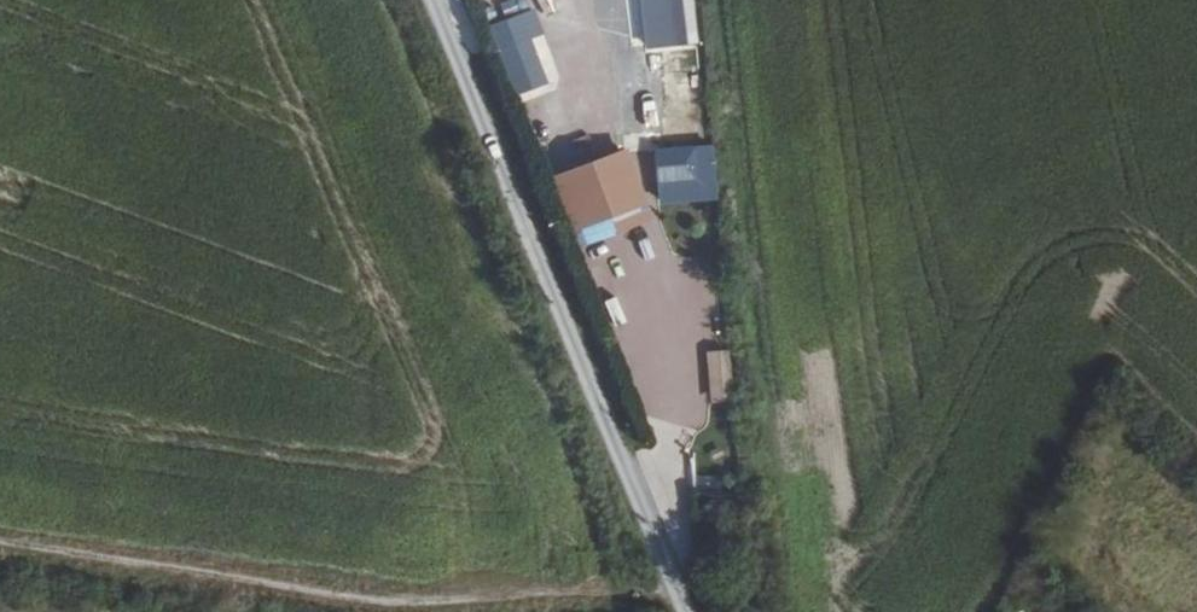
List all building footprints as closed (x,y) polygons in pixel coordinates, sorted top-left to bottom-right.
[(486,17),(518,7),(515,0),(480,0),(486,17)] [(642,14),(642,0),(610,0),(611,15),(642,14)] [(548,84),(532,36),(542,33),(534,9),(492,23),(516,95),(548,84)] [(619,62),(655,57),(653,42),(617,47),(619,62)] [(626,128),(627,149),(658,147),(657,126),(626,128)] [(716,144),(657,146),(658,203),(717,201),(716,144)] [(579,243),(647,218),(624,153),(555,178),(579,243)]
